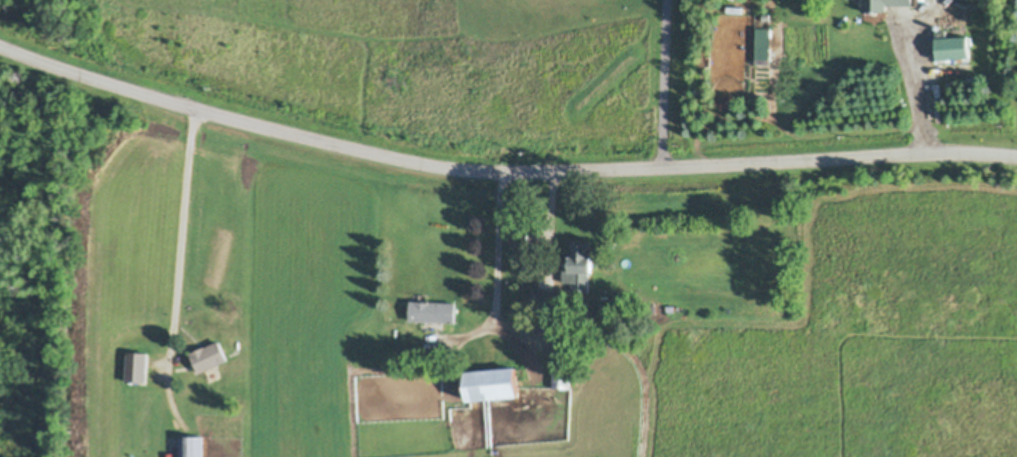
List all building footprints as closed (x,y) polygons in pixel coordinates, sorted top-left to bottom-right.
[(866,10),(866,0),(913,0),(913,5),(887,5),(887,10),(878,13),(878,14),(875,14),(875,13),(866,10)] [(866,10),(875,13),(875,14),(878,14),(878,13),(887,10),(887,20),(866,20),(866,10)] [(948,32),(949,39),(970,38),(971,59),(938,61),(936,40),(937,40),(937,33),(948,32)] [(528,246),(512,246),(513,230),(528,230),(528,246)] [(589,292),(572,291),(572,283),(564,282),(565,270),(571,270),(571,255),(576,255),(576,244),(589,245),(589,256),(593,256),(592,272),(590,272),(589,292)] [(531,310),(532,289),(563,291),(561,312),(531,310)] [(443,322),(422,321),(411,321),(411,302),(421,302),(421,296),(428,297),(428,302),(457,303),(457,322),(443,322)] [(443,322),(443,329),(439,329),(439,331),(436,331),(436,329),(434,328),(422,328),(422,321),(443,322)] [(553,388),(554,338),(573,338),(573,388),(553,388)] [(216,365),(205,371),(201,373),(192,353),(219,340),(228,360),(216,365)] [(147,383),(127,382),(129,353),(149,354),(147,383)] [(205,371),(216,365),(220,374),(220,377),(213,380),(211,380),(211,381),(208,379),(208,378),(205,371)] [(469,373),(519,369),(522,398),(472,403),(469,373)] [(203,437),(203,456),(181,456),(181,437),(203,437)]
